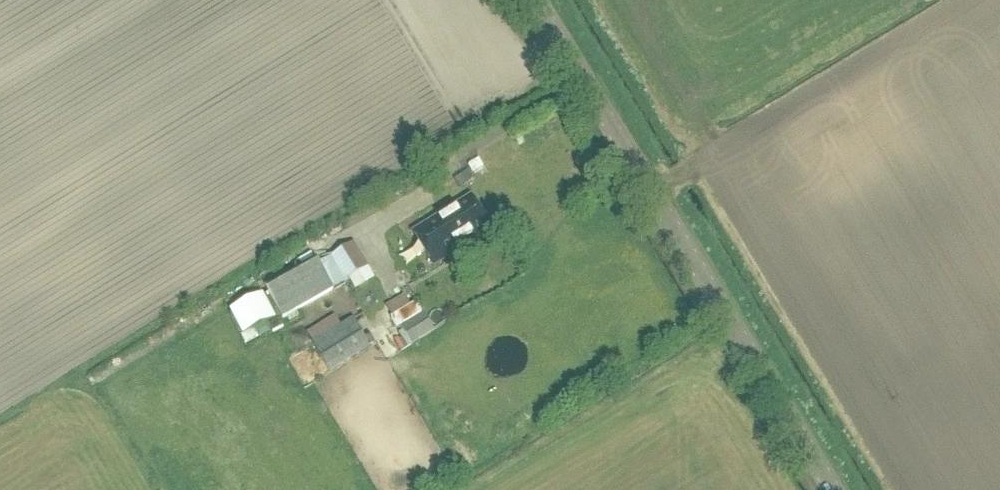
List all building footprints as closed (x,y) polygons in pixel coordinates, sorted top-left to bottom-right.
[(472,165),(477,176),(490,170),(485,160),(472,165)] [(424,229),(442,258),(444,261),(491,232),(471,199),(468,201),(424,229)] [(328,260),(343,284),(369,267),(354,243),(328,260)] [(284,312),(333,294),(321,259),(271,277),(284,312)] [(391,295),(404,290),(395,266),(382,271),(391,295)] [(409,293),(386,308),(399,329),(422,314),(409,293)] [(424,314),(401,328),(412,346),(434,333),(424,314)] [(354,321),(312,344),(330,375),(372,351),(354,321)]
